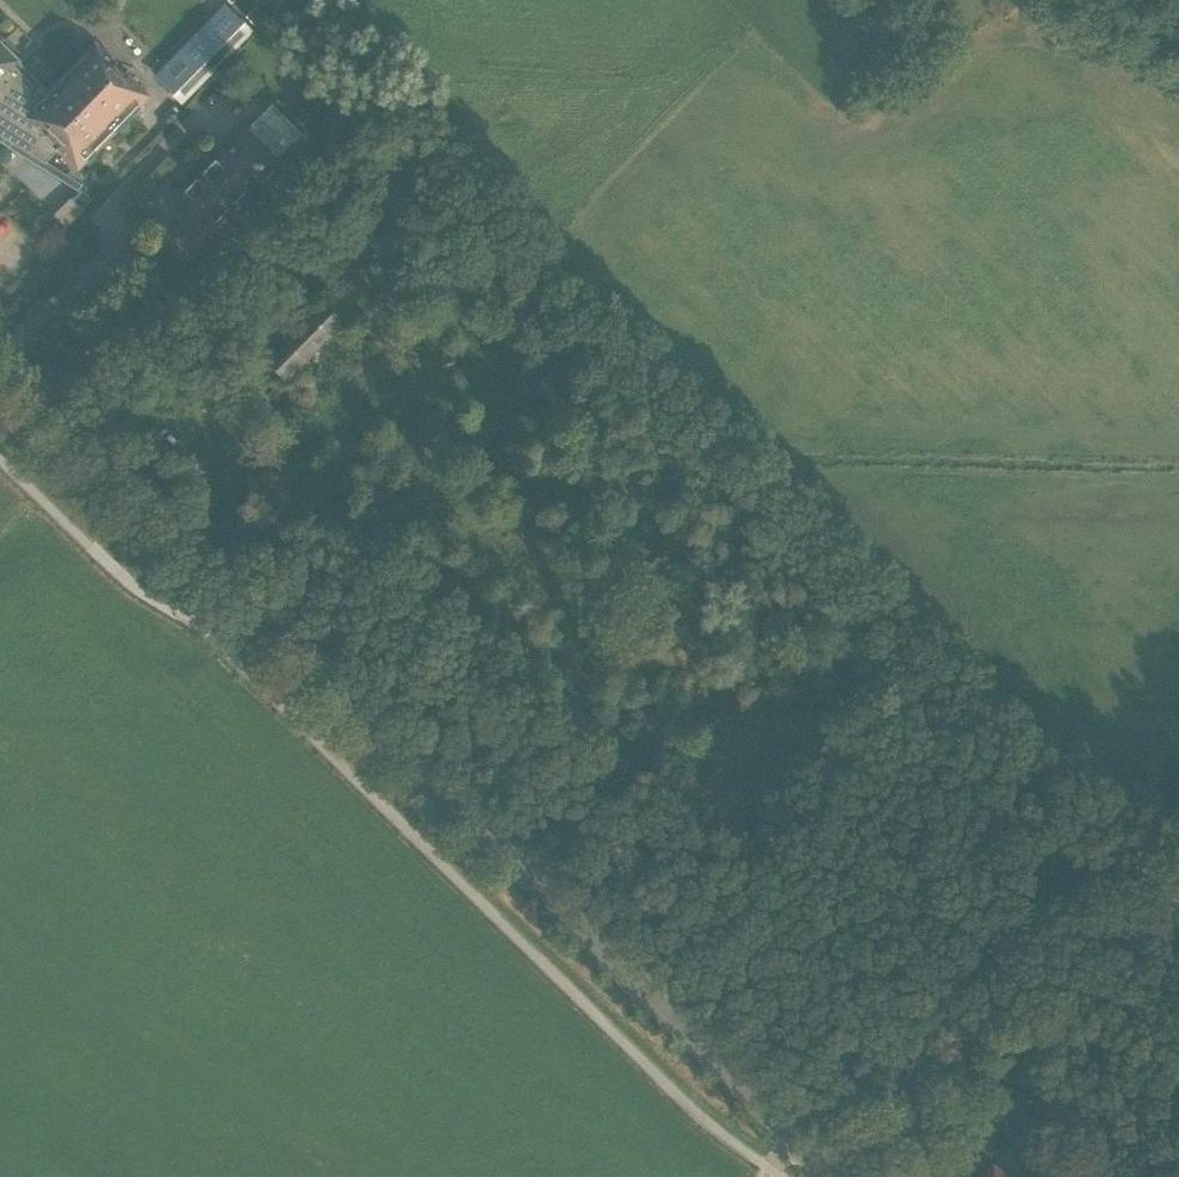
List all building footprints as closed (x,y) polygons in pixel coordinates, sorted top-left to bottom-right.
[(253,27),(268,11),(257,0),(248,0),(237,11),(253,27)] [(255,37),(234,15),(165,81),(185,103),(255,37)] [(131,77),(116,63),(115,64),(95,44),(42,98),(10,67),(15,62),(0,48),(0,136),(43,164),(55,152),(56,153),(57,152),(77,171),(150,97),(130,78),(131,77)] [(178,197),(212,230),(278,162),(277,160),(302,136),(281,115),(296,100),(288,93),(273,107),(271,106),(246,131),(244,129),(178,197)] [(58,158),(47,169),(69,191),(79,181),(58,158)] [(324,305),(309,321),(307,318),(293,332),(296,334),(266,364),(284,381),(290,374),(292,376),(341,326),(342,322),(324,305)] [(1006,1099),(998,1092),(992,1099),(1000,1106),(1006,1099)] [(1014,1102),(1006,1112),(1024,1127),(1031,1116),(1014,1102)] [(967,1176),(1005,1176),(985,1158),(967,1176)]
